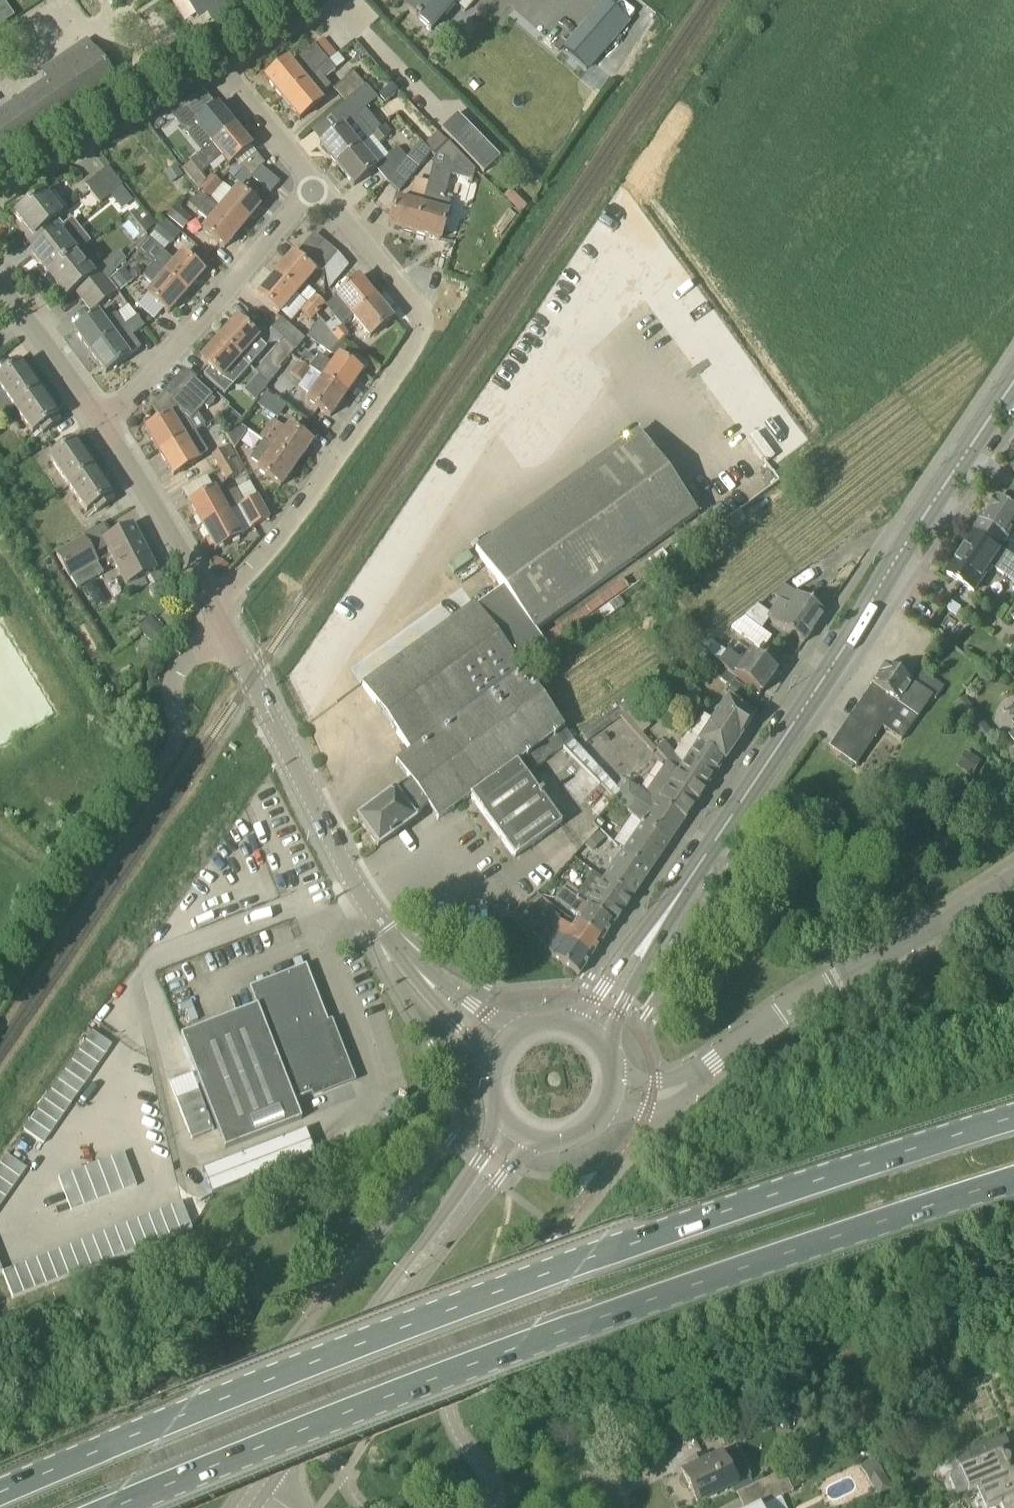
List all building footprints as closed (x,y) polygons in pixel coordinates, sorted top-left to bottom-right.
[(0,2),(0,26),(14,16),(3,0),(0,2)] [(235,0),(199,0),(213,19),(237,3),(235,0)] [(407,10),(422,23),(431,31),(456,2),(466,12),(476,0),(416,0),(407,10)] [(573,38),(598,59),(630,22),(605,1),(573,38)] [(266,79),(284,100),(329,63),(328,62),(336,56),(323,39),(291,65),(288,61),(266,79)] [(101,61),(87,41),(42,71),(49,81),(0,115),(0,165),(117,85),(117,84),(127,77),(121,69),(111,76),(101,61)] [(323,79),(325,78),(334,70),(329,63),(284,100),(300,120),(322,102),(318,98),(330,88),(323,79)] [(346,103),(366,87),(354,73),(335,89),(346,103)] [(398,91),(392,84),(379,96),(384,102),(398,91)] [(367,87),(366,88),(366,87),(346,103),(347,104),(336,113),(345,125),(320,145),(337,166),(359,148),(373,136),(357,117),(379,99),(367,87)] [(204,153),(234,127),(217,107),(196,124),(187,113),(165,131),(175,143),(188,133),(204,153)] [(459,114),(443,129),(485,173),(501,157),(459,114)] [(201,175),(223,158),(230,166),(251,148),(234,127),(204,153),(204,154),(183,169),(199,190),(206,182),(201,175)] [(392,135),(384,127),(373,136),(380,145),(392,135)] [(400,193),(420,168),(431,154),(420,141),(407,158),(407,159),(390,179),(387,183),(400,193)] [(422,207),(414,234),(441,241),(451,203),(444,201),(452,173),(451,166),(461,157),(449,144),(436,158),(433,168),(422,207)] [(376,169),(364,153),(359,148),(337,166),(355,187),(376,169)] [(407,159),(407,158),(399,149),(379,165),(390,179),(407,159)] [(261,167),(262,168),(265,165),(256,154),(239,168),(248,175),(252,175),(261,167)] [(170,185),(183,178),(177,167),(165,174),(170,185)] [(280,183),(262,168),(261,167),(252,175),(248,175),(271,195),(280,183)] [(85,186),(100,205),(123,186),(108,168),(85,186)] [(199,193),(208,201),(222,184),(213,176),(199,193)] [(220,211),(242,229),(259,208),(238,190),(220,211)] [(52,223),(57,218),(61,215),(44,193),(15,216),(25,228),(20,232),(27,241),(52,223)] [(220,211),(208,201),(199,193),(189,205),(209,224),(203,232),(225,250),(242,229),(220,211)] [(414,234),(422,207),(396,200),(389,227),(414,234)] [(165,217),(181,231),(190,221),(174,207),(165,217)] [(148,217),(138,225),(146,234),(155,226),(148,217)] [(31,255),(48,277),(77,254),(91,243),(73,220),(64,227),(57,218),(52,223),(27,241),(35,251),(31,255)] [(154,234),(149,240),(163,253),(169,247),(154,234)] [(165,275),(186,294),(204,274),(183,255),(175,264),(163,253),(149,240),(138,252),(154,265),(154,266),(165,276),(165,275)] [(325,269),(338,254),(325,243),(309,261),(323,274),(325,271),(325,269)] [(83,301),(107,283),(99,272),(94,275),(77,254),(48,277),(49,278),(46,281),(54,291),(57,288),(66,299),(75,291),(83,301)] [(325,271),(329,290),(349,267),(339,255),(338,254),(325,269),(325,271)] [(314,274),(295,257),(293,256),(275,276),(297,295),(314,274)] [(144,277),(155,287),(147,296),(168,315),(186,294),(165,275),(165,276),(154,266),(144,277)] [(279,315),(297,295),(275,276),(258,296),(279,315)] [(354,318),(376,300),(359,279),(337,297),(326,307),(332,315),(335,319),(324,328),(332,337),(343,327),(342,327),(354,318)] [(107,283),(83,301),(92,313),(116,294),(107,283)] [(309,305),(318,313),(325,304),(316,296),(309,305)] [(376,300),(354,318),(371,338),(393,320),(376,300)] [(316,315),(318,313),(309,305),(303,312),(311,320),(316,315)] [(116,315),(105,324),(97,314),(75,331),(91,353),(125,327),(116,315)] [(125,327),(91,353),(106,374),(140,350),(131,337),(144,328),(137,318),(125,327)] [(305,340),(295,331),(282,319),(272,330),(284,340),(296,350),(297,351),(305,340)] [(219,341),(240,359),(258,339),(237,320),(219,341)] [(338,344),(332,337),(324,328),(319,322),(308,337),(330,355),(338,344)] [(338,344),(339,342),(349,335),(343,327),(332,337),(338,344)] [(280,344),(267,359),(279,369),(296,350),(284,340),(280,344)] [(201,361),(210,368),(203,376),(225,395),(249,368),(240,359),(219,341),(201,361)] [(320,356),(317,361),(307,354),(300,364),(309,370),(310,371),(323,381),(345,397),(362,374),(339,357),(332,367),(320,356)] [(1,373),(3,377),(0,379),(0,387),(15,409),(43,389),(33,376),(29,379),(17,361),(1,373)] [(258,375),(269,384),(277,375),(264,364),(256,373),(258,375)] [(292,375),(301,381),(309,370),(300,364),(292,375)] [(589,396),(602,376),(590,367),(576,388),(589,396)] [(146,431),(160,454),(196,433),(195,431),(194,432),(187,421),(189,420),(191,421),(204,406),(208,409),(215,402),(211,398),(212,397),(190,378),(170,401),(166,396),(155,408),(166,419),(146,431)] [(323,381),(311,397),(308,401),(331,418),(345,397),(323,381)] [(765,382),(726,411),(763,461),(802,432),(765,382)] [(43,389),(15,409),(33,435),(40,430),(43,435),(60,423),(48,406),(53,404),(43,389)] [(265,411),(273,399),(266,393),(257,406),(265,411)] [(238,424),(242,419),(228,408),(218,419),(229,437),(238,424)] [(289,427),(286,431),(273,422),(261,440),(264,442),(264,443),(273,450),(296,467),(312,444),(289,427)] [(240,426),(238,424),(229,437),(235,450),(248,431),(240,426)] [(198,462),(197,460),(208,453),(196,433),(160,454),(174,477),(198,462)] [(637,558),(698,515),(638,433),(578,476),(476,551),(503,589),(477,608),(475,605),(363,686),(408,748),(521,668),(519,666),(546,647),(535,632),(637,558)] [(69,487),(97,468),(87,454),(83,457),(71,440),(55,451),(58,455),(51,460),(69,487)] [(296,467),(273,450),(264,443),(251,460),(261,467),(258,471),(281,488),(296,467)] [(220,468),(237,458),(230,446),(227,448),(214,455),(213,455),(220,468)] [(227,480),(237,474),(244,470),(237,458),(220,468),(227,480)] [(97,468),(69,487),(87,513),(94,508),(98,513),(114,502),(102,485),(106,482),(97,468)] [(228,514),(243,505),(236,491),(220,500),(215,491),(190,504),(203,528),(228,514)] [(203,528),(216,552),(241,538),(240,537),(270,520),(257,497),(243,505),(228,514),(203,528)] [(1005,502),(999,498),(976,532),(976,533),(1003,551),(1005,549),(1013,555),(1013,534),(1013,508),(1005,502)] [(127,587),(156,572),(132,527),(104,542),(127,587)] [(1005,549),(1003,551),(976,533),(948,575),(965,586),(976,593),(994,568),(1013,581),(1013,555),(1005,549)] [(97,563),(84,540),(57,557),(70,579),(97,563)] [(229,567),(217,559),(213,566),(225,574),(229,567)] [(790,608),(776,599),(766,614),(754,606),(746,618),(762,628),(768,619),(805,644),(825,614),(798,596),(790,608)] [(138,631),(152,644),(164,631),(150,618),(138,631)] [(702,649),(720,664),(729,673),(744,684),(760,695),(777,673),(760,661),(751,654),(743,665),(711,642),(702,649)] [(944,689),(936,683),(919,672),(912,683),(886,666),(880,674),(880,675),(830,748),(856,766),(882,728),(902,741),(919,718),(933,698),(936,700),(944,689)] [(471,796),(479,809),(526,775),(527,776),(538,767),(537,767),(563,748),(573,741),(521,668),(408,748),(411,752),(396,762),(411,781),(394,794),(394,793),(358,820),(378,848),(414,821),(428,806),(438,820),(471,796)] [(660,685),(674,695),(677,691),(701,709),(705,704),(699,700),(704,694),(672,669),(660,685)] [(739,703),(748,691),(737,683),(728,696),(739,703)] [(993,734),(980,717),(965,698),(955,705),(970,725),(983,742),(993,734)] [(754,718),(738,707),(728,700),(713,722),(712,723),(739,740),(754,718)] [(626,714),(622,718),(654,754),(657,750),(658,750),(648,739),(626,714)] [(712,723),(713,722),(703,715),(690,735),(699,741),(698,743),(699,744),(698,745),(724,762),(739,740),(712,723)] [(627,783),(626,783),(620,792),(591,761),(573,741),(563,748),(576,761),(584,769),(615,800),(641,827),(668,845),(705,791),(678,773),(668,761),(667,762),(645,795),(627,783)] [(699,744),(698,743),(684,764),(665,743),(658,750),(657,750),(667,762),(668,761),(678,773),(705,791),(724,762),(698,745),(699,744)] [(966,752),(957,767),(972,777),(982,761),(966,752)] [(562,825),(527,776),(526,775),(479,809),(515,859),(562,825)] [(650,872),(668,845),(641,827),(622,854),(650,872)] [(540,889),(572,853),(563,845),(531,880),(540,889)] [(632,898),(650,872),(622,854),(605,880),(632,898)] [(605,880),(594,872),(580,894),(568,884),(564,889),(563,889),(573,898),(614,925),(632,898),(605,880)] [(602,942),(614,925),(573,898),(563,889),(556,899),(566,907),(565,908),(580,918),(575,924),(602,942)] [(551,911),(543,921),(545,923),(545,922),(551,930),(591,959),(602,942),(575,924),(571,930),(557,920),(559,917),(551,911)] [(545,922),(545,923),(543,921),(542,920),(533,933),(553,957),(552,957),(580,976),(591,959),(551,930),(545,922)] [(350,1079),(306,966),(251,988),(258,1007),(182,1036),(226,1149),(301,1119),(294,1101),(350,1079)] [(93,1032),(86,1042),(106,1055),(113,1046),(93,1032)] [(79,1052),(99,1065),(106,1055),(86,1042),(79,1052)] [(99,1065),(79,1052),(72,1061),(92,1075),(99,1065)] [(72,1061),(66,1071),(85,1085),(92,1075),(72,1061)] [(66,1071),(59,1081),(78,1095),(85,1085),(66,1071)] [(71,1105),(78,1095),(59,1081),(52,1091),(71,1105)] [(52,1091),(45,1101),(65,1115),(71,1105),(52,1091)] [(177,1100),(192,1140),(214,1131),(199,1092),(177,1100)] [(303,1116),(318,1111),(313,1096),(298,1101),(303,1116)] [(65,1115),(45,1101),(38,1111),(58,1125),(65,1115)] [(38,1111),(31,1121),(51,1134),(58,1125),(38,1111)] [(44,1144),(51,1134),(31,1121),(24,1131),(44,1144)] [(208,1182),(213,1194),(213,1195),(315,1155),(311,1143),(306,1131),(203,1170),(208,1182)] [(27,1171),(34,1161),(15,1147),(8,1157),(27,1171)] [(124,1153),(112,1158),(124,1192),(137,1187),(124,1153)] [(27,1171),(8,1157),(1,1167),(21,1181),(27,1171)] [(124,1192),(112,1158),(98,1163),(111,1197),(124,1192)] [(98,1163),(85,1168),(98,1202),(111,1197),(98,1163)] [(0,1168),(0,1181),(14,1191),(21,1181),(1,1167),(0,1168)] [(7,1201),(14,1191),(0,1181),(0,1196),(7,1201)] [(725,1443),(744,1435),(737,1420),(718,1428),(725,1443)] [(968,1447),(953,1453),(954,1457),(948,1460),(953,1470),(951,1480),(957,1494),(977,1485),(978,1487),(1011,1473),(1008,1466),(1010,1465),(1011,1462),(1009,1458),(1006,1456),(1004,1457),(1002,1451),(989,1456),(984,1445),(970,1451),(968,1447)] [(683,1475),(683,1476),(682,1477),(681,1479),(682,1482),(682,1484),(683,1485),(685,1487),(687,1488),(689,1488),(697,1504),(735,1485),(728,1470),(736,1467),(730,1455),(722,1458),(721,1457),(707,1463),(704,1456),(689,1463),(692,1470),(683,1475)] [(886,1476),(875,1459),(861,1468),(872,1485),(886,1476)] [(770,1503),(794,1492),(784,1471),(760,1483),(770,1503)] [(991,1507),(1002,1503),(1004,1507),(1013,1507),(1013,1471),(1011,1473),(978,1487),(987,1507),(990,1507),(991,1507)]
